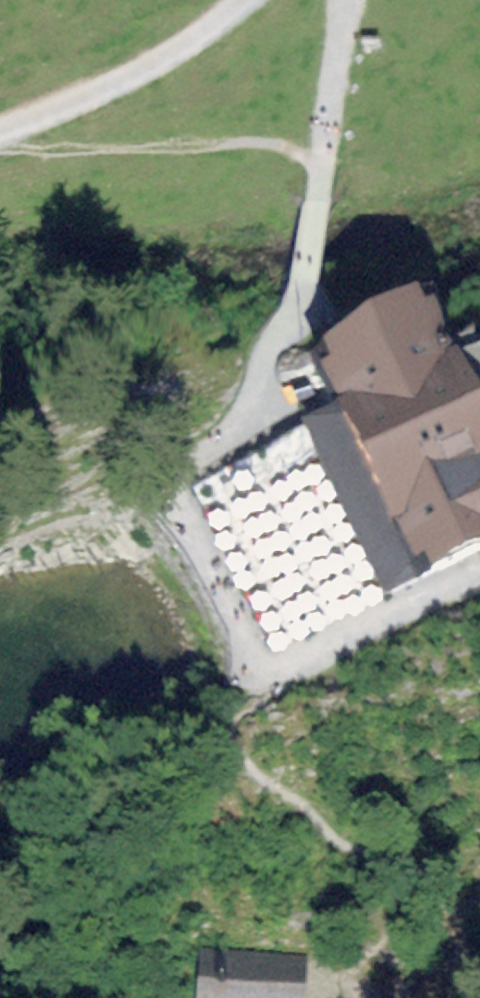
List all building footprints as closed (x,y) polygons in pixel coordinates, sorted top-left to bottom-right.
[(316,371),(419,586),(479,557),(479,428),(427,318),(316,371)] [(207,957),(204,997),(293,997),(296,963),(207,957)]
